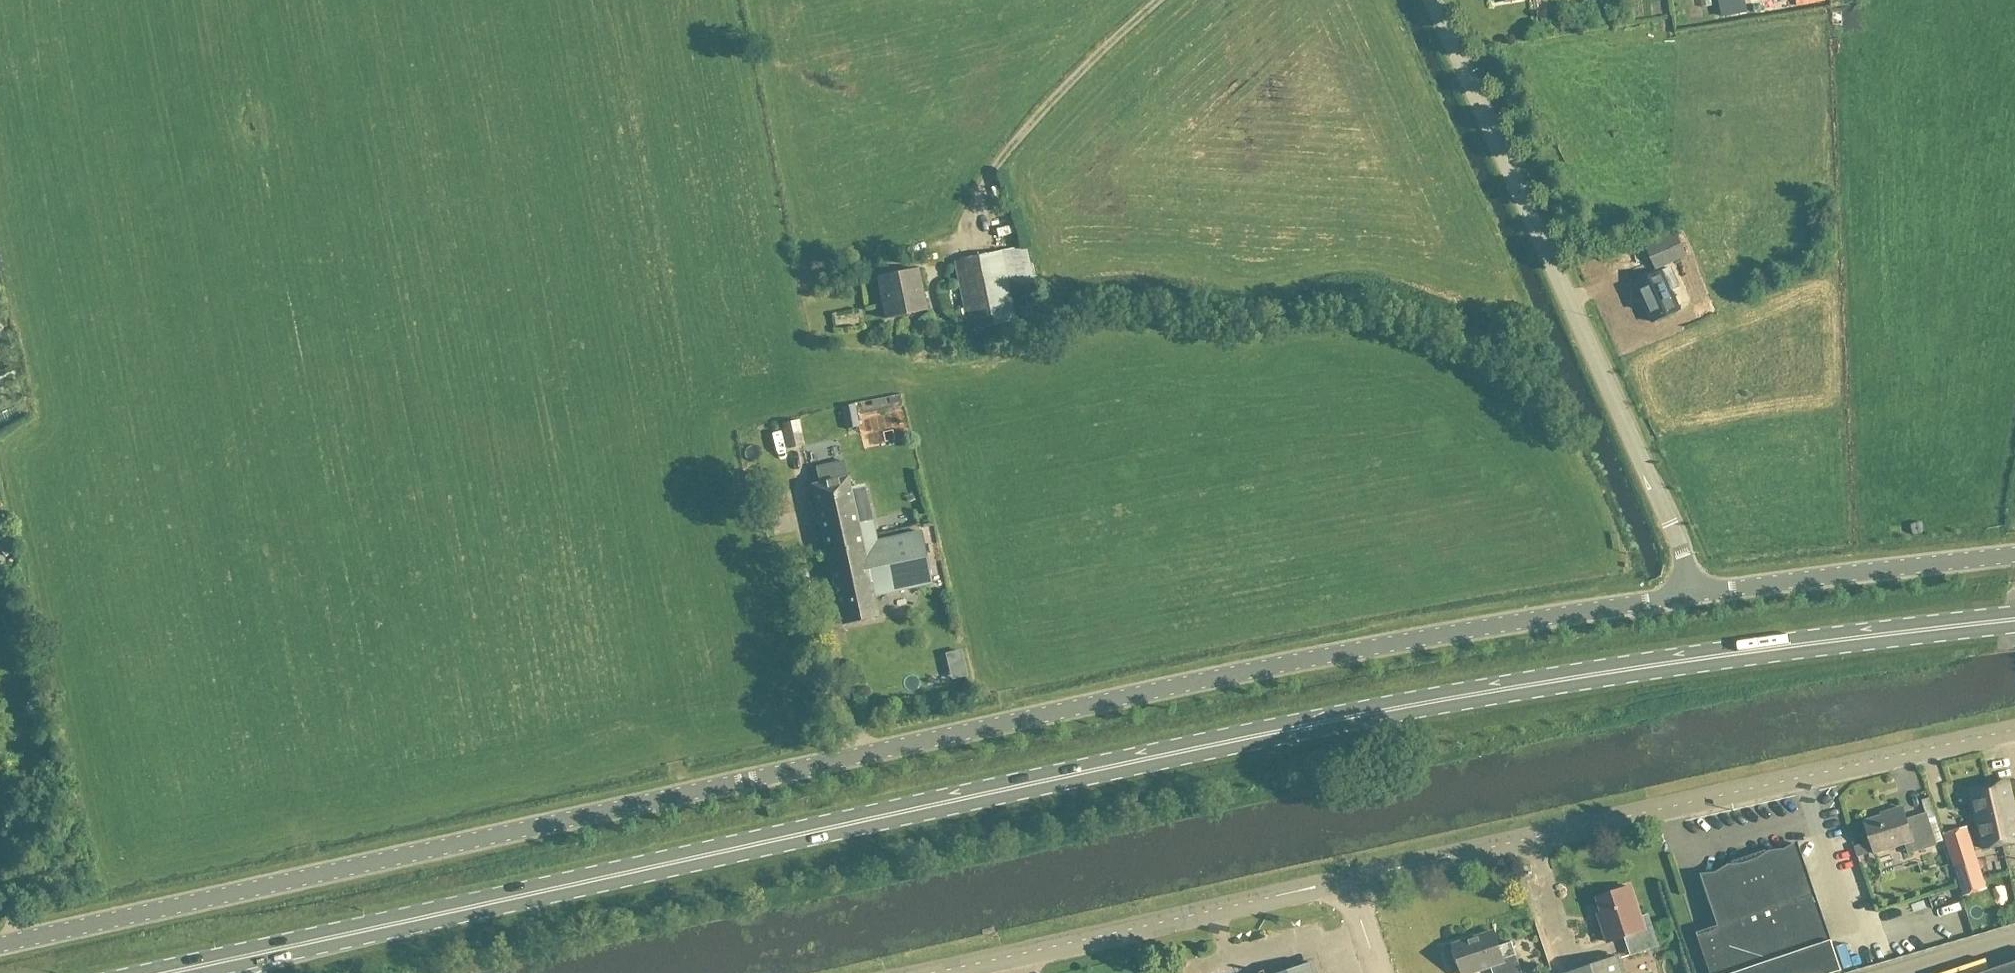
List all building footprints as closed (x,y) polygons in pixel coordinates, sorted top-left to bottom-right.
[(1655,272),(1685,259),(1675,235),(1645,248),(1655,272)] [(1032,291),(1024,249),(997,254),(953,263),(967,333),(1012,324),(1006,296),(1032,291)] [(1621,269),(1641,260),(1636,250),(1616,258),(1621,269)] [(884,321),(925,312),(916,271),(876,280),(884,321)] [(1679,313),(1670,294),(1678,291),(1669,272),(1630,290),(1637,303),(1640,302),(1651,326),(1679,313)] [(845,432),(857,429),(853,407),(839,410),(845,432)] [(803,460),(801,448),(795,422),(779,424),(785,450),(787,450),(790,463),(803,460)] [(864,564),(871,598),(929,586),(918,534),(875,543),(867,508),(852,511),(846,481),(810,489),(829,572),(864,564)] [(0,539),(0,550),(5,556),(11,552),(0,539)] [(876,620),(871,598),(864,564),(829,572),(841,628),(876,620)] [(1988,788),(2002,847),(2014,844),(2014,820),(2007,784),(1988,788)] [(2002,847),(1988,788),(1969,792),(1982,851),(2002,847)] [(1924,816),(1933,847),(1940,844),(1927,801),(1920,803),(1924,816)] [(1887,815),(1888,818),(1862,825),(1872,856),(1903,846),(1907,857),(1934,848),(1933,847),(1924,816),(1903,822),(1900,812),(1887,815)] [(1965,829),(1942,836),(1961,897),(1984,890),(1965,829)] [(1838,968),(1796,848),(1701,881),(1718,929),(1696,936),(1709,972),(1839,972),(1838,968)] [(1602,916),(1596,918),(1606,946),(1623,940),(1629,959),(1657,950),(1646,918),(1640,921),(1629,891),(1597,902),(1602,916)] [(1510,947),(1497,951),(1492,936),(1452,949),(1460,972),(1479,972),(1489,970),(1490,972),(1519,972),(1510,947)] [(1582,972),(1621,972),(1617,961),(1582,972)]
